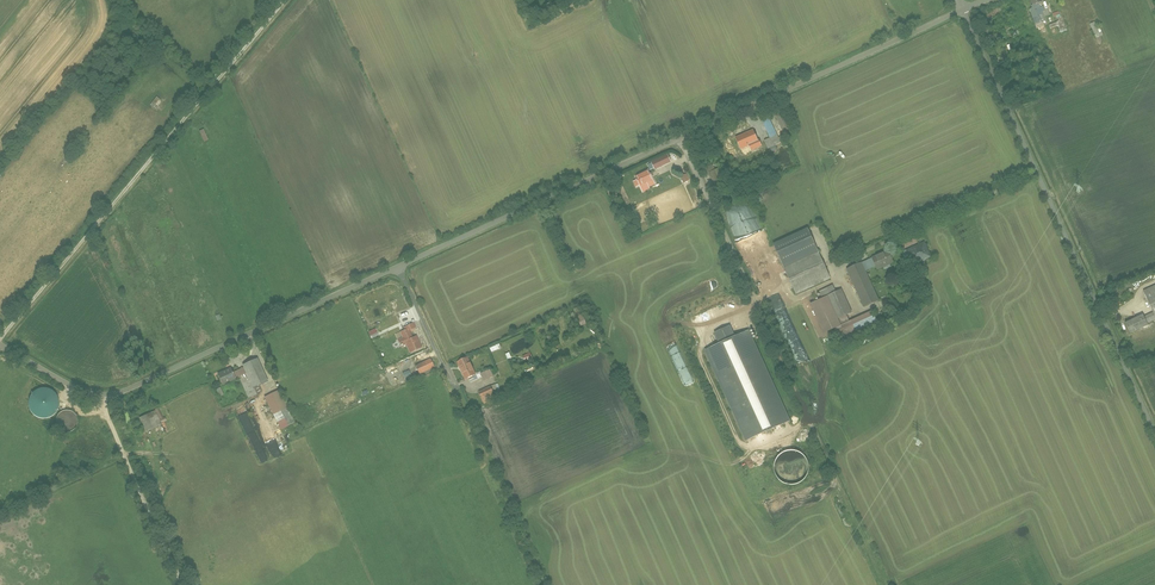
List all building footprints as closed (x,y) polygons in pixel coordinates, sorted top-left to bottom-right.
[(1031,5),(1034,15),(1042,12),(1045,11),(1044,6),(1040,7),(1038,3),(1033,5),(1031,5)] [(1043,21),(1045,20),(1042,12),(1034,15),(1039,28),(1044,26),(1043,21)] [(1096,22),(1091,24),(1096,37),(1101,35),(1096,22)] [(157,96),(152,105),(156,107),(161,99),(157,96)] [(760,117),(768,138),(763,140),(766,148),(770,147),(771,151),(776,149),(774,144),(779,143),(768,114),(760,117)] [(752,127),(734,137),(740,148),(745,145),(749,152),(762,146),(752,127)] [(201,131),(206,142),(211,140),(206,129),(201,131)] [(665,154),(650,161),(654,169),(669,162),(665,154)] [(648,168),(633,176),(635,179),(631,181),(634,188),(638,186),(642,193),(657,186),(648,168)] [(807,228),(773,244),(796,294),(831,279),(807,228)] [(931,257),(924,242),(906,250),(913,265),(931,257)] [(877,270),(894,263),(887,249),(871,257),(877,270)] [(879,300),(862,262),(846,269),(864,307),(879,300)] [(833,285),(818,290),(820,296),(834,292),(833,285)] [(1143,291),(1153,312),(1154,316),(1154,285),(1143,291)] [(852,312),(841,289),(810,303),(823,332),(834,328),(841,324),(838,319),(852,312)] [(878,326),(871,310),(841,324),(834,328),(841,343),(878,326)] [(1144,316),(1147,323),(1154,320),(1154,316),(1153,312),(1144,316)] [(1144,316),(1143,314),(1125,322),(1130,333),(1148,325),(1147,323),(1144,316)] [(580,315),(576,317),(580,327),(585,325),(580,315)] [(793,322),(801,340),(811,336),(810,334),(811,333),(810,330),(814,329),(809,316),(793,322)] [(412,323),(402,328),(403,330),(399,331),(402,337),(396,340),(399,347),(405,344),(409,353),(422,348),(416,334),(412,336),(409,331),(415,328),(412,323)] [(744,441),(789,421),(748,330),(734,336),(730,325),(713,333),(718,343),(703,350),(744,441)] [(530,353),(523,357),(525,362),(533,358),(530,353)] [(467,357),(455,363),(463,379),(474,374),(467,357)] [(428,358),(413,366),(418,375),(433,367),(428,358)] [(255,359),(241,365),(252,388),(260,385),(266,382),(255,359)] [(252,388),(241,365),(217,376),(220,384),(238,376),(248,398),(255,395),(252,388)] [(489,369),(476,375),(478,378),(480,376),(482,381),(493,376),(489,369)] [(408,370),(402,373),(404,378),(410,375),(408,370)] [(260,385),(252,388),(255,395),(262,391),(260,385)] [(489,386),(477,391),(481,400),(493,395),(489,386)] [(60,417),(60,389),(34,389),(34,417),(60,417)] [(279,390),(263,397),(271,414),(287,407),(279,390)] [(287,407),(271,414),(278,428),(294,421),(287,407)] [(157,412),(143,418),(151,437),(166,430),(157,412)] [(775,476),(778,480),(783,483),(788,485),(793,485),(799,483),(803,479),(806,474),(808,468),(807,463),(804,457),(800,453),(794,451),(788,450),(783,452),(778,455),(775,460),(773,465),(773,470),(775,476)]
